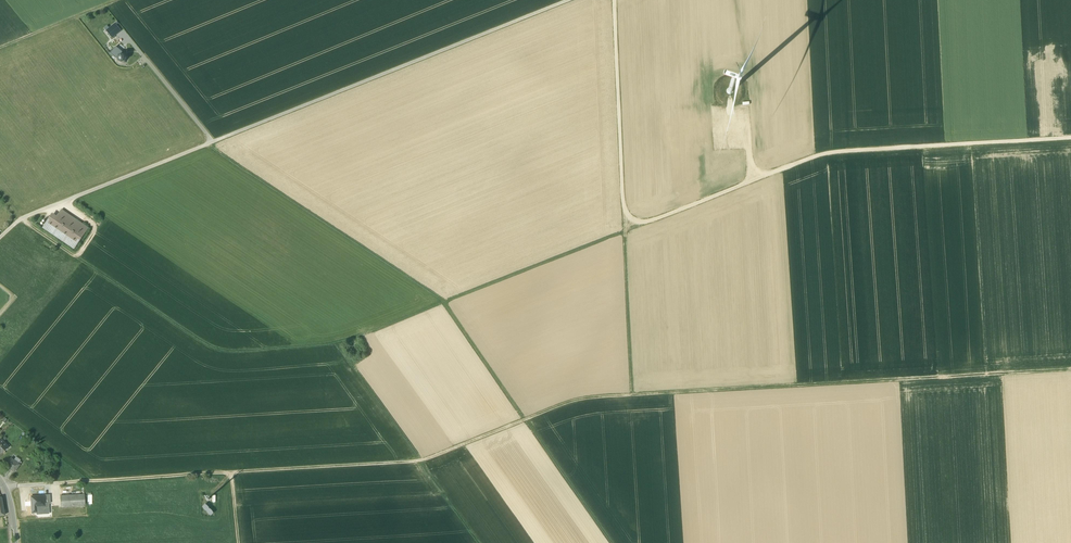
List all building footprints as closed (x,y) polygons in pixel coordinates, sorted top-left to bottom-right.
[(108,27),(106,25),(103,28),(111,38),(121,30),(114,22),(108,27)] [(127,61),(127,58),(127,56),(125,55),(124,54),(122,53),(119,54),(118,55),(117,57),(116,59),(117,61),(118,62),(120,64),(122,64),(124,64),(125,62),(127,61)] [(74,249),(88,228),(61,210),(55,220),(50,217),(43,228),(74,249)] [(19,465),(10,459),(7,463),(9,464),(6,467),(14,472),(19,465)] [(84,495),(60,496),(61,508),(85,506),(84,495)] [(45,496),(31,497),(32,513),(37,513),(37,508),(46,507),(46,504),(45,496)]
